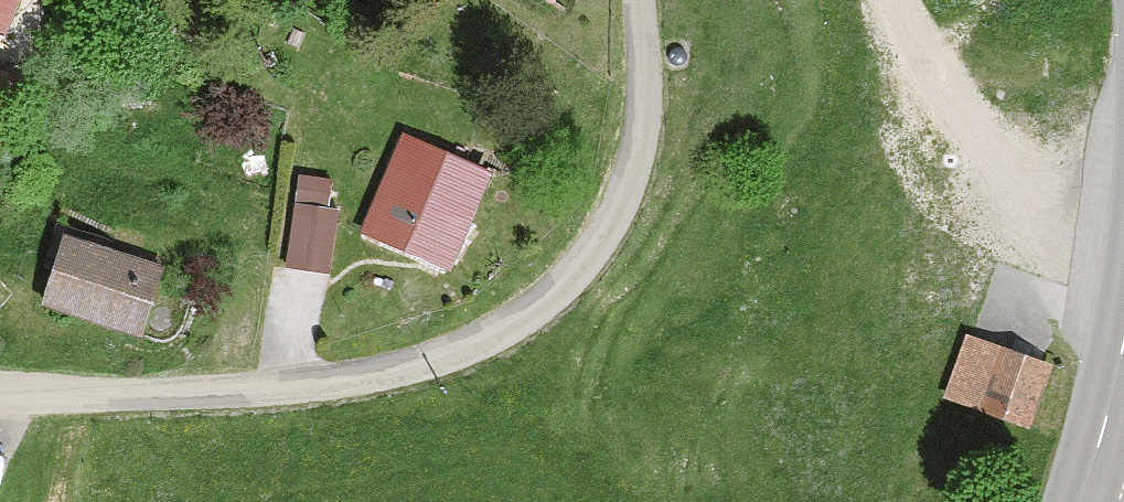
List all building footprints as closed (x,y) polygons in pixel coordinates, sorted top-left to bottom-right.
[(9,0),(0,0),(0,22),(9,0)] [(493,168),(400,132),(361,230),(455,267),(493,168)] [(344,217),(293,205),(285,273),(330,280),(344,217)] [(161,270),(65,239),(44,303),(140,334),(161,270)] [(974,412),(998,347),(965,336),(943,401),(974,412)] [(998,347),(974,412),(1026,431),(1050,366),(998,347)]
